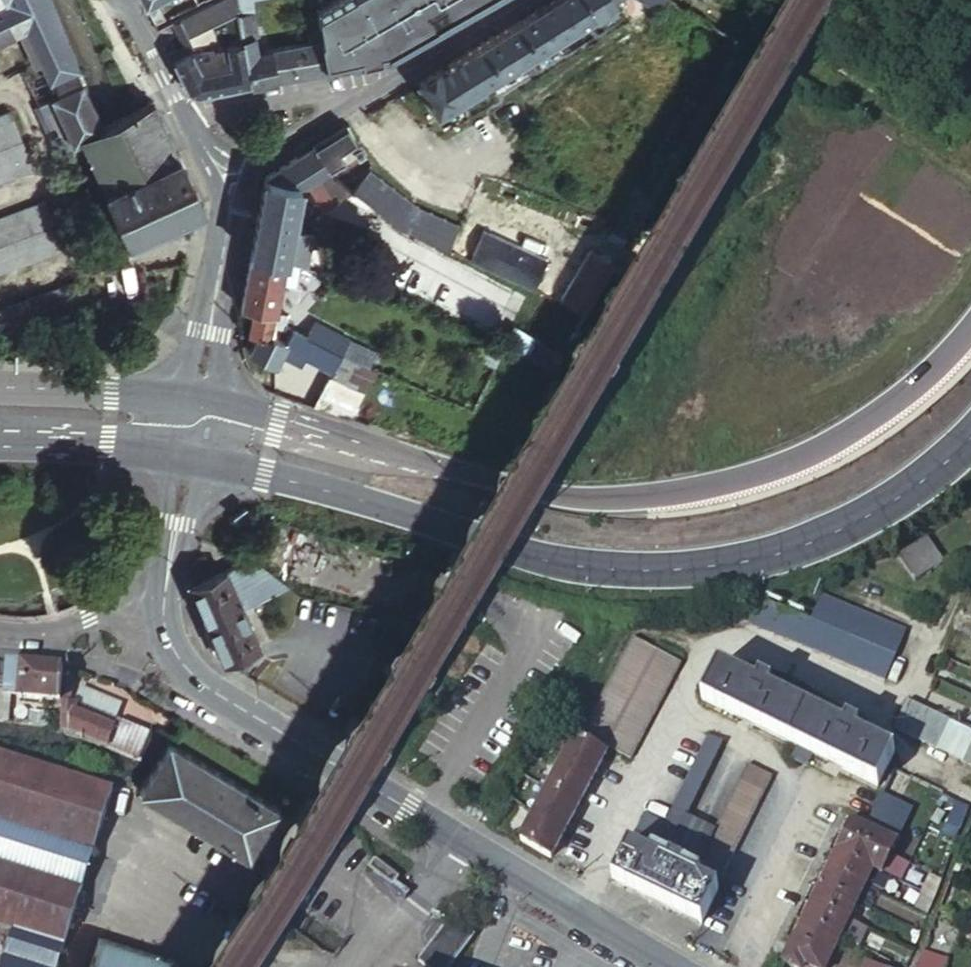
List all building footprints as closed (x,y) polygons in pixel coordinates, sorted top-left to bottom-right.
[(9,0),(0,0),(0,10),(11,4),(9,0)] [(54,0),(9,0),(11,4),(24,33),(28,31),(61,15),(54,0)] [(238,0),(217,0),(176,20),(188,44),(190,50),(226,44),(245,40),(243,31),(240,6),(238,0)] [(327,70),(389,53),(458,16),(487,0),(318,0),(315,1),(322,38),(327,70)] [(554,39),(573,28),(614,3),(612,0),(551,0),(535,9),(554,39)] [(660,0),(642,0),(655,8),(660,0)] [(11,4),(0,10),(0,44),(24,33),(11,4)] [(255,4),(240,6),(243,31),(257,28),(258,28),(255,4)] [(465,53),(484,83),(554,39),(535,9),(465,53)] [(51,79),(53,78),(83,64),(61,15),(28,31),(51,79)] [(257,28),(243,31),(245,40),(247,53),(260,50),(257,28)] [(554,39),(563,54),(582,42),(573,28),(554,39)] [(739,43),(724,33),(720,40),(735,50),(739,43)] [(327,70),(322,38),(273,48),(278,78),(327,70)] [(228,88),(251,83),(247,53),(245,40),(226,44),(229,63),(224,64),(228,88)] [(188,44),(169,52),(172,58),(191,51),(190,50),(188,44)] [(226,44),(190,50),(191,51),(200,68),(224,64),(229,63),(226,44)] [(278,78),(273,48),(260,50),(247,53),(251,83),(251,86),(278,82),(278,78)] [(191,51),(172,58),(187,88),(195,94),(228,88),(224,64),(200,68),(191,51)] [(465,53),(417,83),(436,113),(484,83),(465,53)] [(58,90),(88,76),(83,64),(53,78),(58,90)] [(199,208),(155,102),(130,114),(120,119),(109,124),(88,76),(58,90),(55,91),(78,142),(86,139),(130,240),(192,212),(199,208)] [(78,144),(78,142),(55,91),(40,98),(63,151),(78,144)] [(31,162),(14,114),(0,119),(0,173),(31,162)] [(327,165),(331,162),(342,156),(329,135),(314,144),(314,146),(327,165)] [(328,175),(331,174),(327,165),(314,146),(266,175),(250,255),(285,261),(291,233),(296,209),(300,186),(306,187),(328,175)] [(401,227),(446,248),(458,223),(417,205),(369,169),(353,191),(373,206),(401,227)] [(363,220),(373,206),(353,191),(331,174),(328,175),(335,193),(330,202),(348,213),(351,211),(363,220)] [(0,213),(0,265),(61,243),(44,198),(0,213)] [(301,210),(296,209),(291,233),(297,235),(301,210)] [(468,257),(535,287),(549,257),(484,228),(468,257)] [(250,255),(241,307),(247,308),(254,309),(274,314),(276,308),(279,292),(285,263),(285,261),(250,255)] [(85,309),(73,275),(0,301),(0,339),(85,309)] [(285,292),(279,292),(276,308),(282,309),(285,292)] [(274,314),(254,309),(249,334),(257,336),(270,338),(272,328),(282,330),(283,322),(285,315),(274,314)] [(293,326),(283,322),(282,330),(280,340),(270,338),(257,336),(249,351),(274,365),(279,355),(293,326)] [(336,325),(327,343),(343,351),(350,355),(360,337),(336,325)] [(327,343),(293,326),(279,355),(302,367),(307,358),(333,372),(343,351),(327,343)] [(368,364),(371,366),(380,347),(360,337),(350,355),(368,364)] [(316,405),(344,413),(368,364),(350,355),(343,351),(333,372),(316,405)] [(946,564),(928,537),(900,556),(918,584),(946,564)] [(243,607),(290,588),(253,557),(227,569),(243,607)] [(208,621),(243,607),(227,569),(195,583),(192,583),(208,621)] [(760,591),(703,602),(705,604),(803,645),(814,650),(834,603),(820,596),(810,618),(757,596),(760,591)] [(905,633),(834,603),(814,650),(818,651),(851,665),(885,679),(905,633)] [(217,640),(225,660),(260,645),(243,607),(208,621),(217,640)] [(580,736),(606,749),(655,652),(629,639),(580,736)] [(814,660),(818,651),(814,650),(803,645),(799,654),(814,660)] [(631,761),(679,664),(655,652),(606,749),(631,761)] [(36,663),(7,661),(6,691),(5,696),(9,696),(62,699),(63,677),(64,665),(36,663)] [(770,691),(756,685),(718,666),(702,701),(790,743),(806,709),(770,691)] [(73,704),(73,677),(63,677),(62,699),(62,704),(73,704)] [(759,678),(756,685),(770,691),(773,685),(759,678)] [(77,709),(116,726),(120,719),(126,705),(104,695),(82,685),(73,704),(77,704),(77,709)] [(9,709),(9,696),(5,696),(6,691),(0,691),(0,708),(9,709)] [(81,736),(107,746),(116,726),(77,709),(77,704),(73,704),(62,704),(62,732),(75,735),(77,735),(81,736)] [(9,721),(9,709),(0,708),(0,720),(9,721)] [(806,709),(790,743),(880,785),(895,752),(857,733),(844,727),(806,709)] [(936,711),(930,725),(924,738),(938,744),(951,717),(936,711)] [(938,744),(951,750),(964,723),(951,717),(938,744)] [(141,759),(153,733),(120,719),(116,726),(107,746),(141,759)] [(844,727),(857,733),(861,726),(848,720),(844,727)] [(965,757),(970,745),(970,726),(964,723),(951,750),(965,757)] [(679,830),(722,742),(709,735),(665,823),(679,830)] [(938,747),(938,744),(924,738),(923,740),(938,747)] [(140,790),(251,861),(282,812),(169,741),(140,790)] [(114,791),(0,754),(0,928),(10,931),(0,966),(59,966),(114,791)] [(740,779),(766,792),(774,775),(749,763),(740,779)] [(699,863),(724,875),(766,792),(740,779),(699,863)] [(875,811),(903,824),(910,808),(882,795),(875,811)] [(906,826),(903,824),(875,811),(874,812),(870,822),(884,828),(886,823),(903,832),(906,826)] [(670,849),(679,830),(665,823),(645,814),(637,832),(670,849)] [(897,844),(903,832),(886,823),(884,828),(870,822),(856,815),(852,822),(897,844)] [(847,833),(892,855),(897,844),(852,822),(847,833)] [(630,848),(716,890),(724,875),(699,863),(670,849),(637,832),(630,848)] [(837,854),(873,871),(882,875),(892,855),(847,833),(846,835),(837,854)] [(630,848),(613,881),(703,925),(719,891),(716,890),(630,848)] [(829,870),(865,888),(873,871),(837,854),(836,855),(829,870)] [(391,873),(377,862),(369,873),(390,890),(396,883),(399,879),(391,873)] [(821,887),(857,904),(865,888),(829,870),(828,872),(821,887)] [(812,904),(849,922),(857,904),(821,887),(820,888),(812,904)] [(804,921),(841,939),(849,922),(812,904),(811,906),(804,921)] [(450,923),(422,962),(428,966),(450,966),(475,936),(454,919),(450,923)] [(841,939),(804,921),(803,923),(783,965),(788,966),(828,966),(841,939)] [(970,943),(970,931),(968,929),(963,937),(970,943)] [(94,966),(170,966),(173,958),(103,936),(94,966)] [(915,956),(910,966),(941,966),(915,956)]
